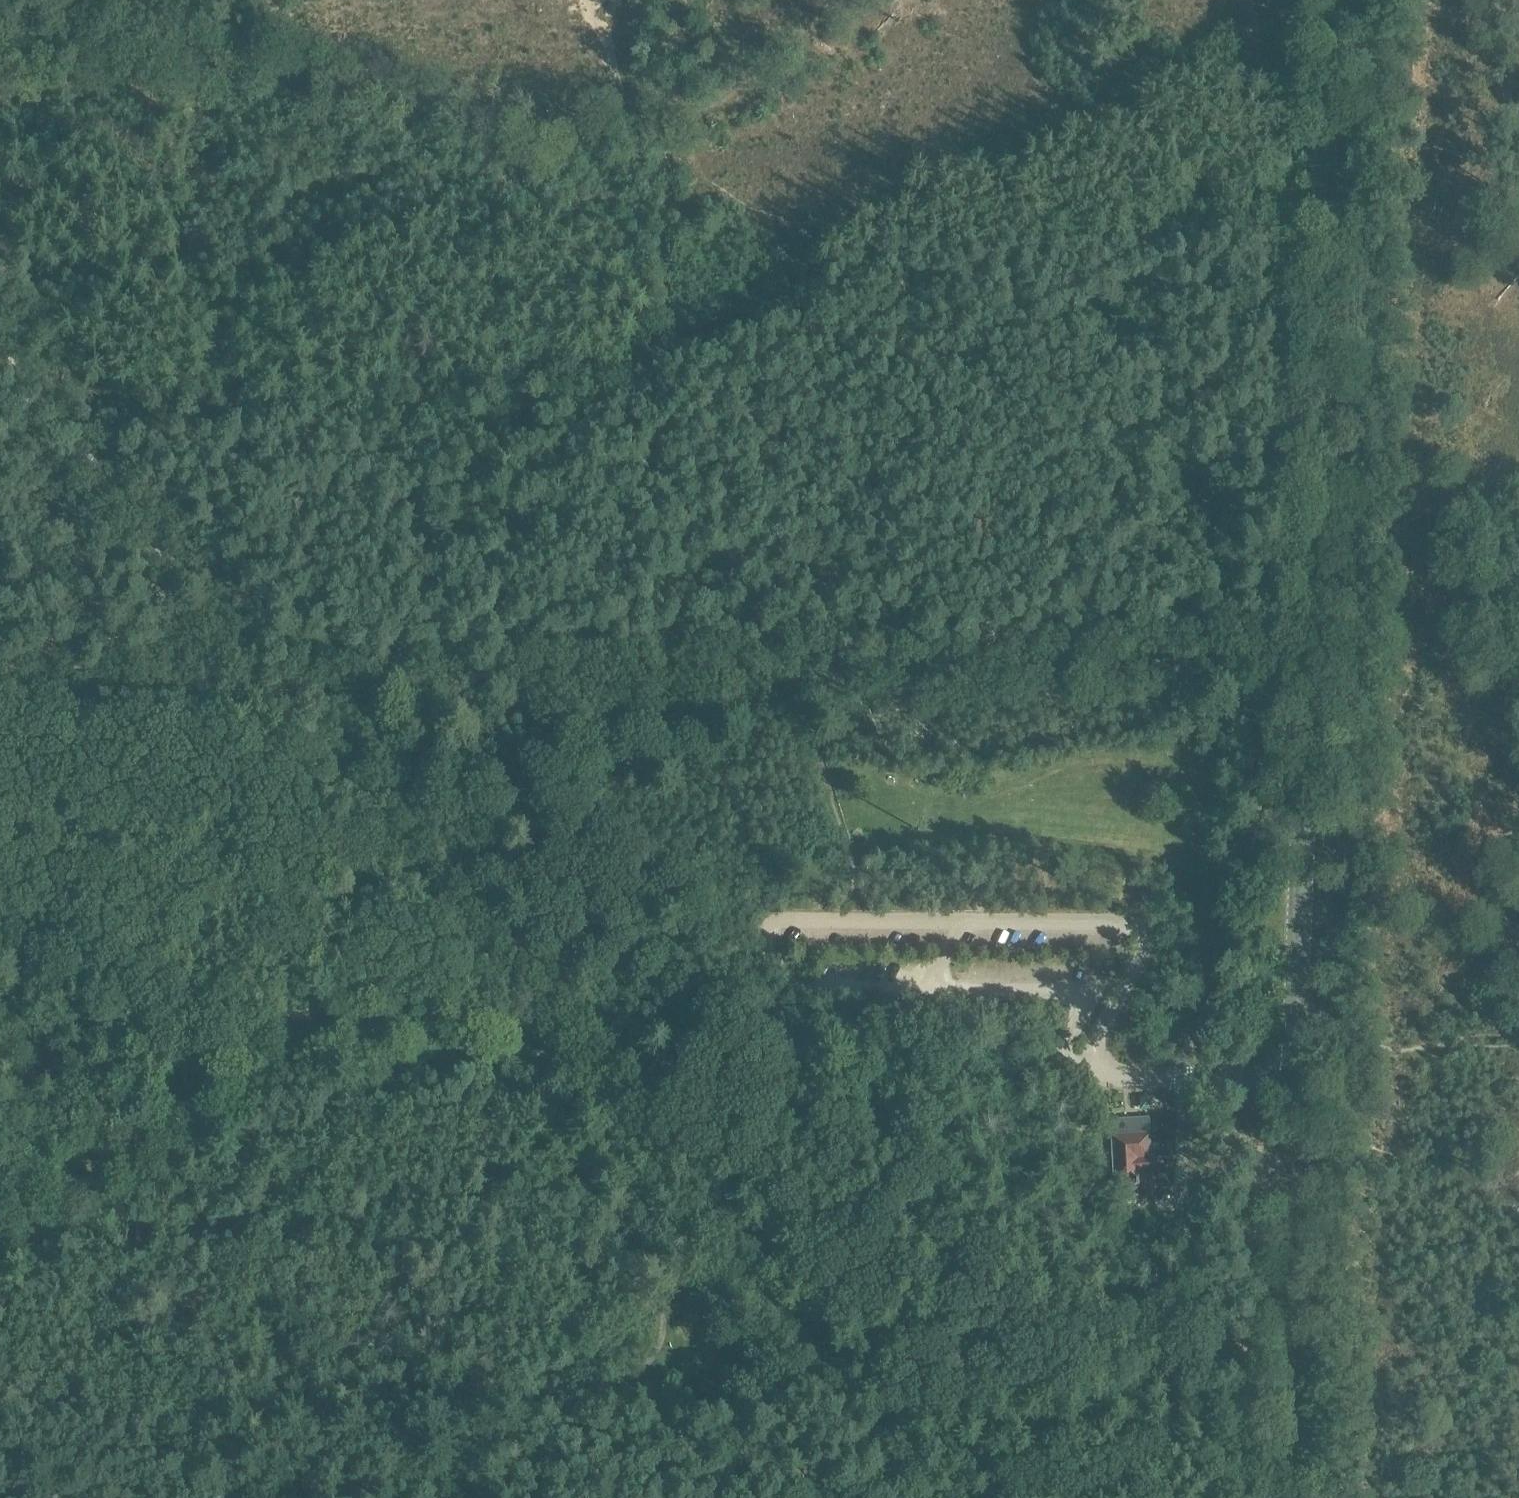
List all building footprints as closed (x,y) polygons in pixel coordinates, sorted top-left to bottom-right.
[(1152,1194),(1151,1172),(1149,1172),(1148,1157),(1150,1157),(1149,1134),(1113,1136),(1116,1196),(1125,1196),(1125,1201),(1136,1201),(1136,1195),(1152,1194)]
